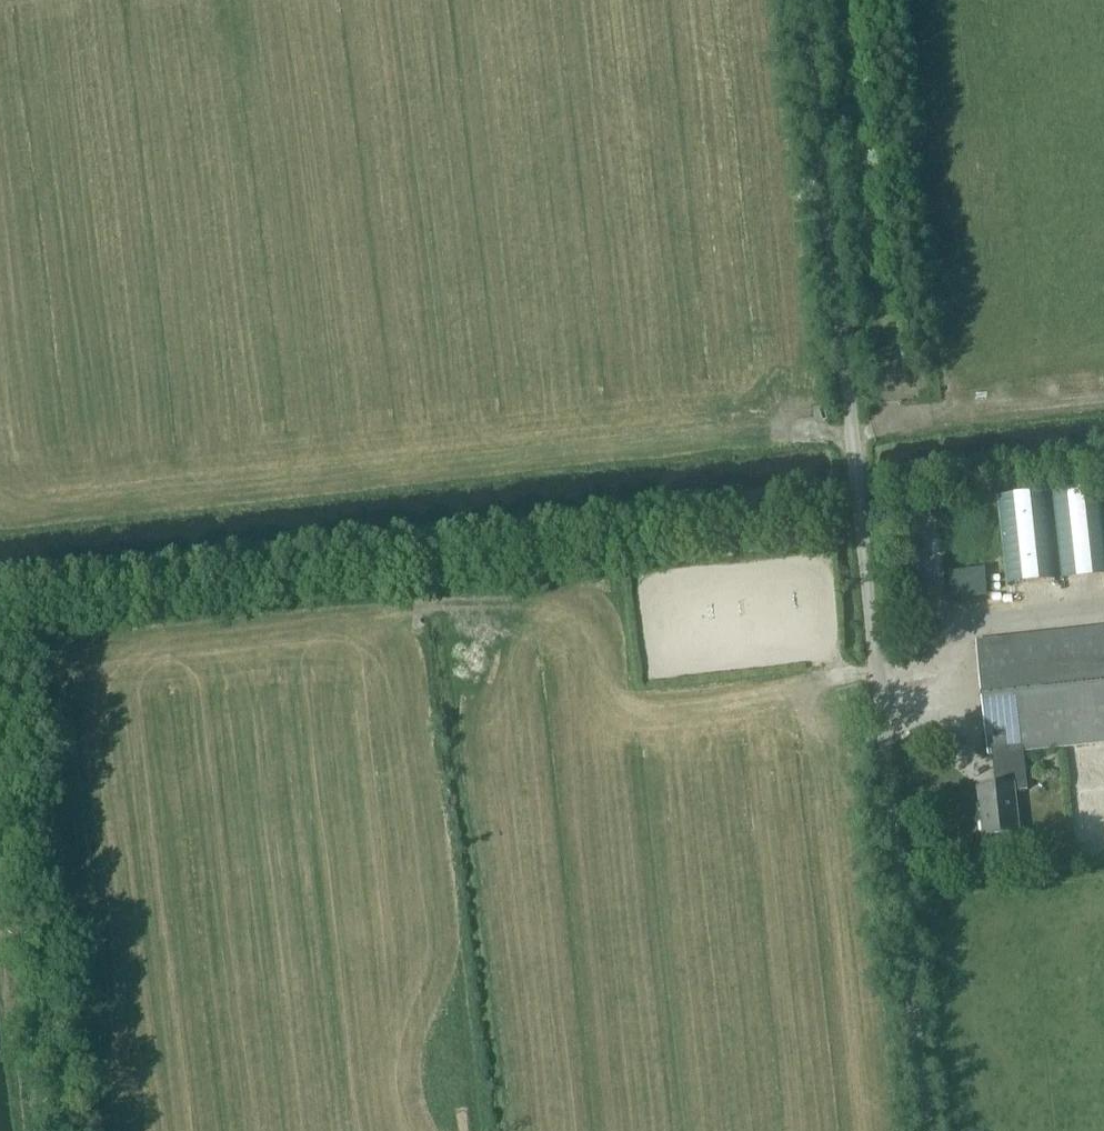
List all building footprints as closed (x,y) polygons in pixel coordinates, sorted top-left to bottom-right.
[(953,597),(988,596),(988,568),(952,569),(953,597)] [(992,753),(996,785),(978,787),(983,837),(1019,833),(1014,791),(1027,790),(1023,751),(1103,742),(1103,627),(976,640),(988,754),(992,753)]
